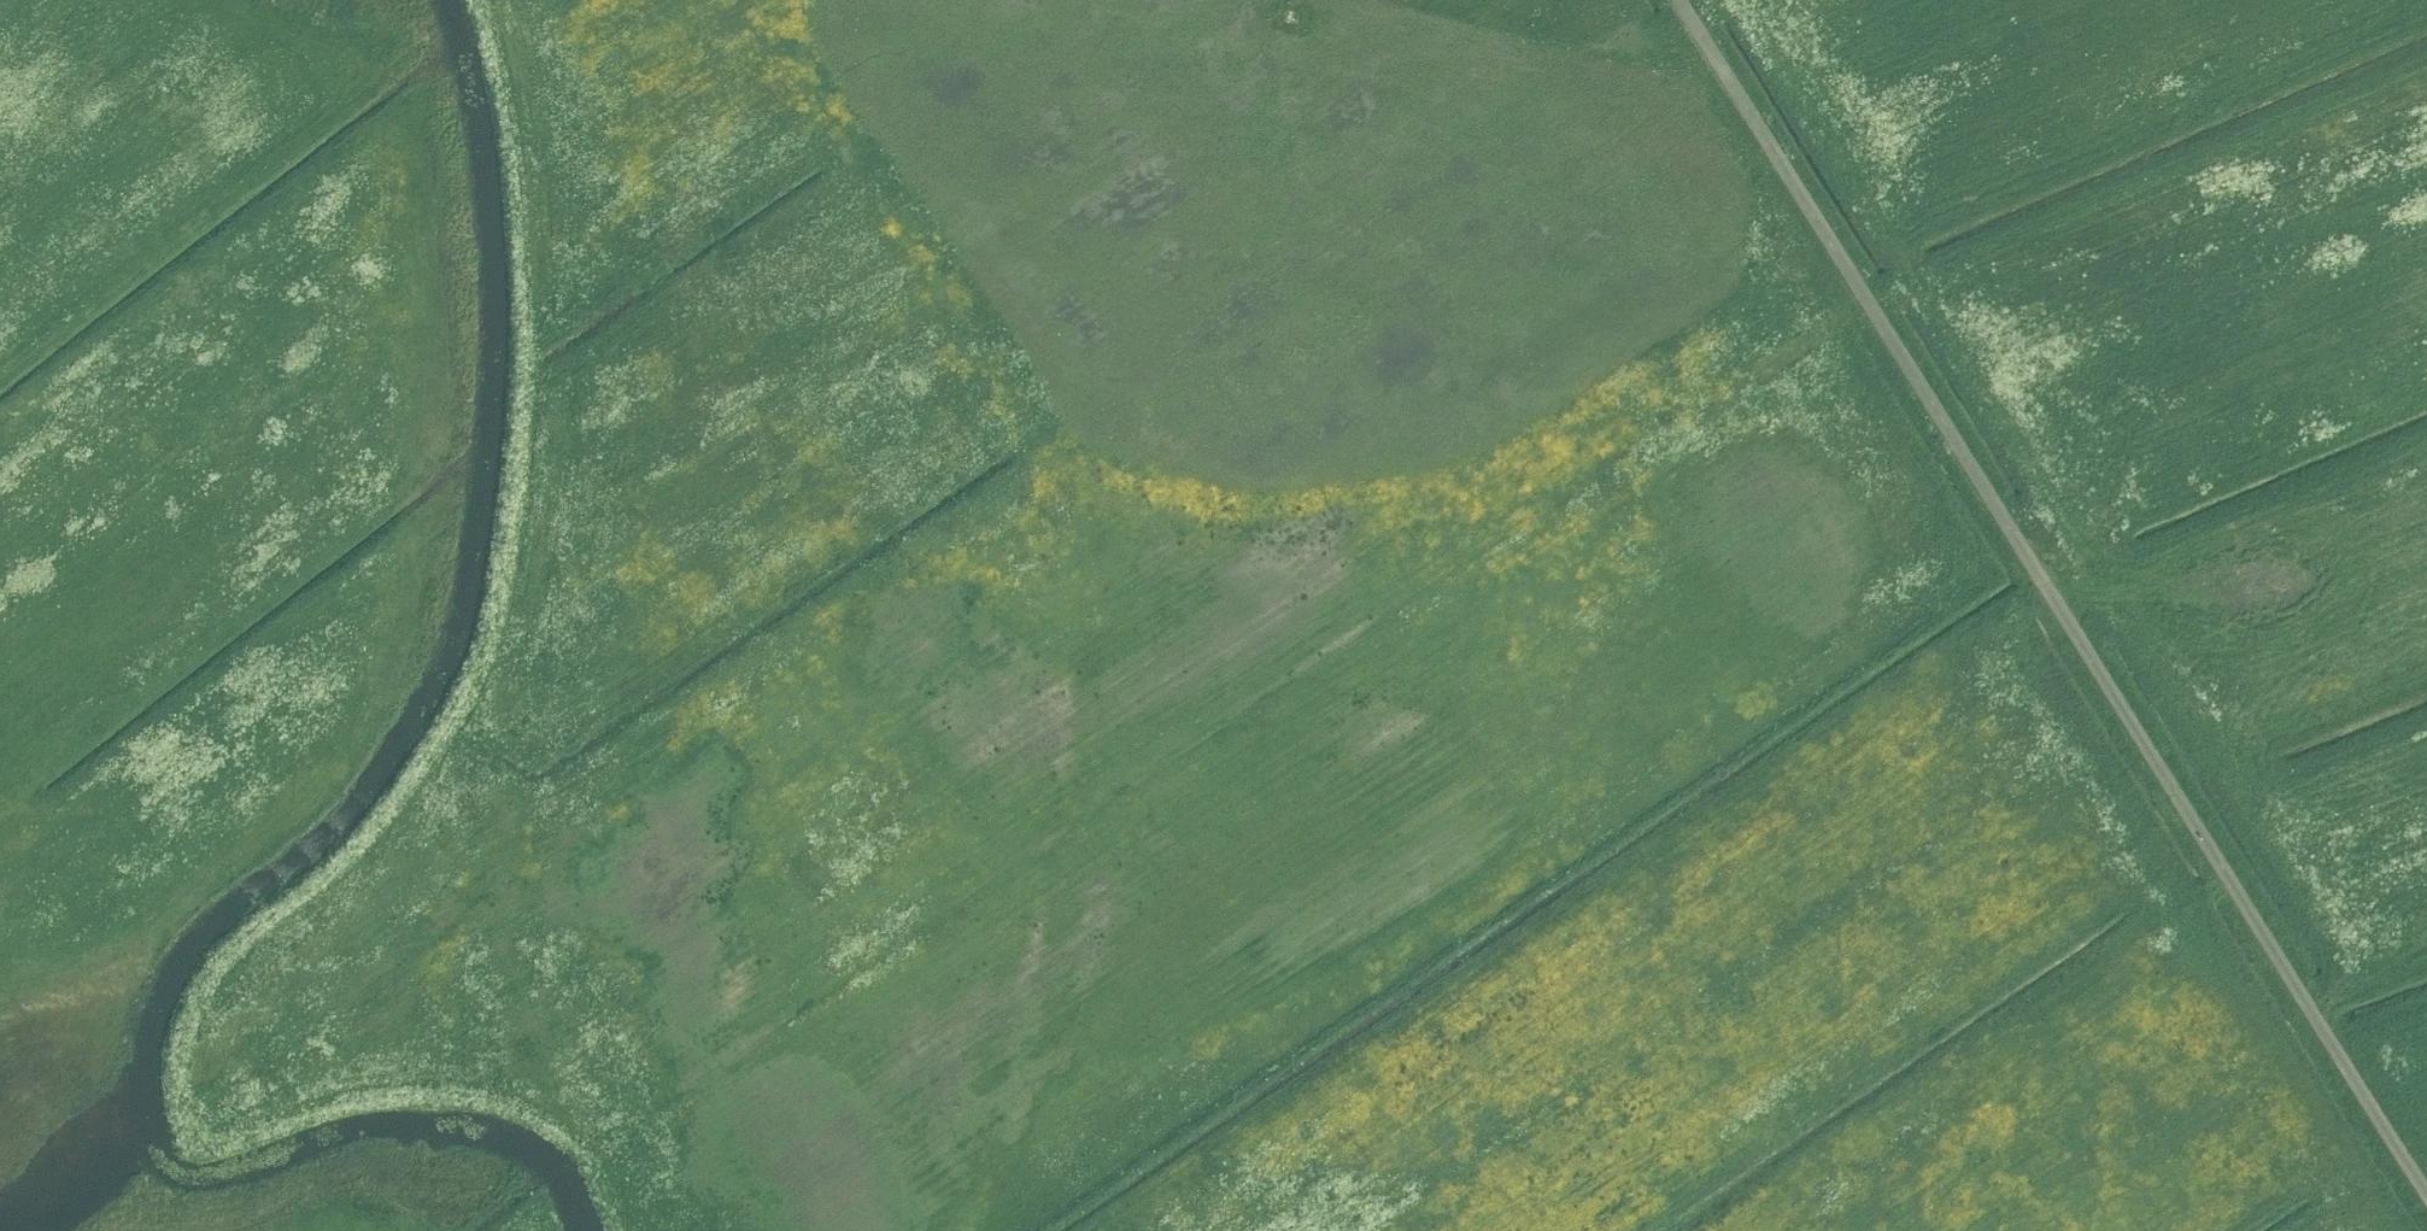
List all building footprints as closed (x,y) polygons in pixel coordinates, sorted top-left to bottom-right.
[(1296,3),(1287,0),(1276,0),(1272,14),(1290,20),(1296,3)]
